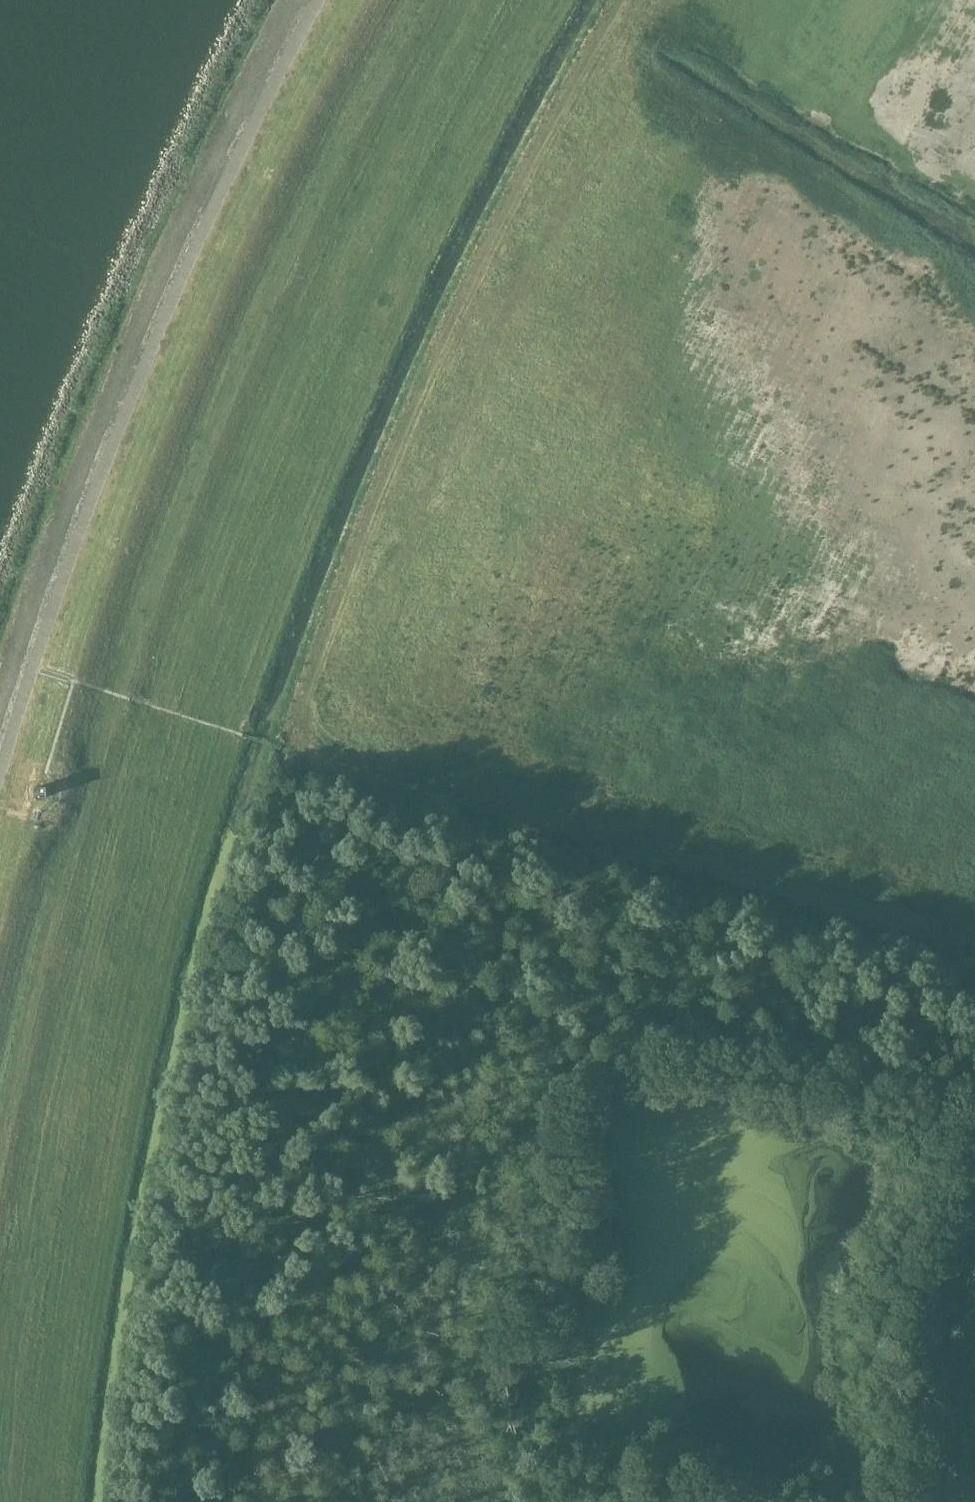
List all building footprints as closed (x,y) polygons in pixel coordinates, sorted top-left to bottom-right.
[(43,787),(33,787),(34,798),(44,797),(43,787)]
